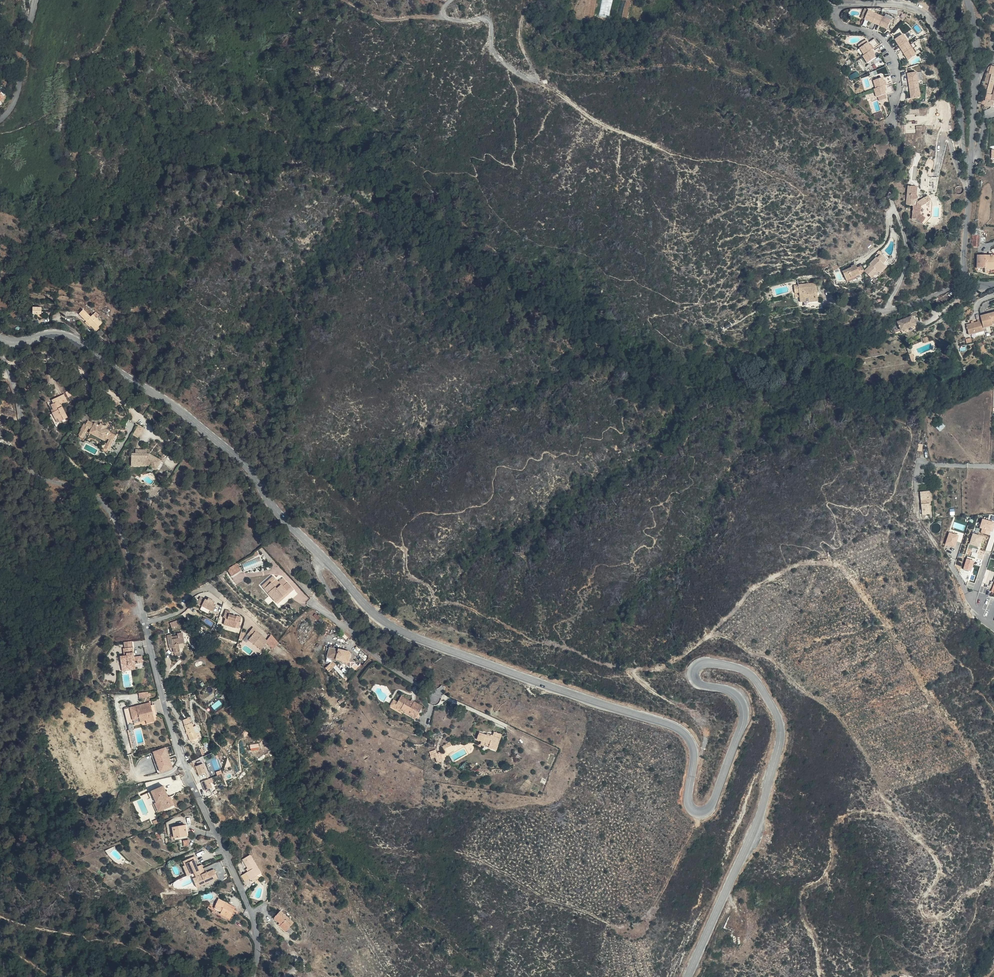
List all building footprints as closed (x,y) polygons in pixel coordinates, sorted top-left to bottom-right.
[(599,16),(610,18),(613,0),(602,0),(599,16)] [(877,21),(879,15),(868,10),(864,19),(872,22),(873,19),(877,21)] [(890,19),(879,15),(877,21),(880,22),(879,25),(887,28),(890,19)] [(909,43),(903,33),(895,38),(900,45),(902,43),(905,46),(910,43),(909,43)] [(865,42),(857,47),(862,55),(860,56),(865,63),(879,53),(874,46),(875,46),(871,38),(865,42)] [(914,50),(910,43),(905,46),(907,50),(904,51),(908,58),(916,53),(914,50)] [(919,72),(908,72),(909,80),(912,80),(913,85),(920,84),(919,72)] [(888,75),(873,80),(875,88),(874,88),(876,97),(878,101),(887,98),(885,94),(892,92),(889,83),(891,83),(888,75)] [(920,84),(913,85),(913,89),(910,89),(911,98),(921,97),(920,84)] [(882,111),(875,114),(876,120),(884,117),(882,111)] [(61,126),(55,126),(53,126),(53,135),(61,135),(61,126)] [(940,176),(931,175),(930,192),(934,193),(937,193),(940,177),(940,176)] [(917,198),(917,194),(918,185),(909,184),(906,204),(912,205),(911,217),(916,218),(921,223),(925,219),(921,214),(922,205),(928,202),(925,197),(918,201),(917,198)] [(977,254),(976,267),(984,268),(984,269),(993,269),(993,255),(977,254)] [(873,262),(870,265),(869,265),(862,272),(863,273),(857,279),(864,286),(871,280),(869,278),(872,274),(874,275),(877,272),(876,271),(879,267),(873,262)] [(878,273),(877,272),(874,275),(872,274),(869,278),(871,280),(872,280),(878,273)] [(851,277),(849,273),(844,275),(845,277),(835,280),(839,289),(849,285),(848,283),(852,282),(853,284),(855,283),(855,282),(856,281),(854,276),(851,277)] [(812,309),(810,296),(793,298),(795,306),(790,307),(791,311),(795,310),(796,314),(801,313),(800,309),(803,309),(805,309),(812,309)] [(944,303),(940,298),(929,307),(933,312),(944,303)] [(88,318),(81,311),(77,316),(84,323),(93,331),(100,324),(90,316),(88,318)] [(984,327),(993,325),(993,323),(992,321),(993,320),(993,311),(981,315),(982,318),(984,327)] [(984,327),(982,318),(978,319),(979,322),(975,323),(972,323),(968,324),(970,334),(985,330),(984,327)] [(904,320),(888,325),(892,338),(894,337),(891,328),(896,327),(905,323),(904,320)] [(905,323),(896,327),(898,336),(909,333),(908,329),(907,327),(906,323),(905,323)] [(898,336),(899,339),(911,335),(913,335),(913,333),(911,330),(910,332),(909,333),(898,336)] [(62,399),(47,407),(49,409),(47,410),(51,418),(49,420),(54,429),(65,423),(59,412),(66,408),(62,399)] [(95,407),(90,404),(86,410),(91,413),(95,407)] [(941,431),(946,425),(942,421),(937,427),(941,431)] [(94,428),(87,424),(85,428),(83,427),(79,434),(80,435),(77,439),(81,441),(88,432),(91,434),(104,442),(108,444),(102,453),(107,456),(110,451),(109,450),(114,441),(108,437),(108,435),(107,434),(100,430),(95,427),(94,428)] [(104,442),(91,434),(90,436),(103,444),(104,442)] [(139,438),(135,436),(133,440),(130,444),(133,446),(139,438)] [(159,467),(146,459),(130,461),(130,470),(139,469),(139,467),(145,467),(145,470),(153,476),(159,467)] [(922,491),(923,516),(929,516),(929,510),(930,510),(930,501),(931,501),(930,490),(922,491)] [(980,527),(983,528),(982,532),(990,534),(991,531),(993,531),(993,529),(993,522),(983,518),(980,527)] [(955,547),(959,535),(950,532),(946,544),(955,547)] [(980,547),(984,535),(973,532),(970,544),(980,547)] [(967,558),(964,568),(972,571),(975,561),(967,558)] [(242,569),(238,562),(227,569),(232,575),(242,569)] [(277,578),(274,575),(262,585),(265,588),(277,578)] [(284,585),(277,578),(265,588),(278,603),(282,599),(280,597),(287,592),(289,594),(295,589),(288,582),(284,585)] [(208,599),(206,598),(201,596),(198,602),(203,604),(214,610),(217,604),(215,603),(216,600),(209,597),(208,599)] [(214,610),(203,604),(201,608),(212,613),(214,610)] [(231,610),(227,609),(224,617),(226,618),(225,624),(237,627),(238,621),(241,622),(242,616),(237,615),(237,616),(230,614),(231,610)] [(258,629),(254,626),(248,633),(252,636),(250,638),(263,648),(268,640),(256,630),(258,629)] [(189,645),(187,633),(182,634),(182,638),(177,639),(177,635),(168,636),(170,647),(174,646),(176,658),(183,657),(182,646),(189,645)] [(252,636),(248,633),(245,637),(261,650),(263,648),(250,638),(252,636)] [(121,656),(122,667),(130,666),(129,665),(136,664),(135,661),(138,661),(138,657),(135,657),(133,641),(125,642),(126,648),(124,648),(125,655),(121,656)] [(336,648),(330,646),(327,657),(334,659),(334,658),(341,660),(344,662),(345,663),(346,662),(348,663),(348,664),(351,668),(357,663),(353,659),(355,657),(349,652),(344,650),(344,651),(336,649),(336,648)] [(333,661),(326,667),(329,671),(337,664),(333,661)] [(401,709),(410,714),(415,701),(413,704),(411,703),(411,701),(402,696),(398,703),(403,706),(401,709)] [(401,709),(403,706),(398,703),(394,701),(391,705),(400,711),(401,709)] [(415,701),(410,714),(411,715),(412,714),(417,716),(423,706),(415,701)] [(130,707),(134,719),(140,718),(141,721),(146,719),(146,717),(154,715),(152,704),(151,702),(146,703),(147,706),(144,706),(143,704),(130,707)] [(193,728),(190,722),(183,724),(185,729),(191,743),(198,740),(202,738),(196,726),(193,728)] [(486,735),(480,732),(477,738),(482,740),(486,741),(485,744),(489,745),(489,747),(496,750),(501,740),(493,737),(494,735),(492,734),(491,736),(486,735)] [(449,746),(446,741),(440,744),(443,750),(449,746)] [(153,751),(161,772),(174,767),(166,746),(153,751)] [(440,751),(437,752),(435,753),(436,757),(438,762),(443,760),(440,751)] [(209,770),(220,767),(217,753),(209,755),(210,759),(207,760),(209,770)] [(204,757),(195,759),(198,774),(208,772),(204,757)] [(212,777),(202,781),(205,790),(215,786),(212,777)] [(164,785),(152,790),(157,802),(161,803),(164,809),(175,804),(171,795),(168,796),(164,785)] [(161,803),(157,802),(155,802),(159,811),(164,809),(161,803)] [(189,835),(187,824),(172,827),(175,838),(189,835)] [(112,845),(106,852),(118,863),(124,857),(112,845)] [(262,873),(251,854),(244,859),(249,868),(250,870),(248,871),(247,872),(253,882),(259,879),(257,876),(262,873)] [(194,856),(184,860),(186,864),(187,864),(192,874),(194,873),(204,868),(202,864),(198,866),(196,860),(194,856)] [(186,864),(184,860),(182,861),(188,875),(192,874),(187,864),(186,864)] [(204,868),(194,873),(196,877),(200,886),(219,877),(215,868),(206,872),(204,868)] [(231,903),(220,898),(215,907),(221,910),(220,913),(232,918),(237,908),(230,905),(231,903)] [(282,923),(288,929),(294,922),(281,910),(274,917),(280,922),(282,923)]
